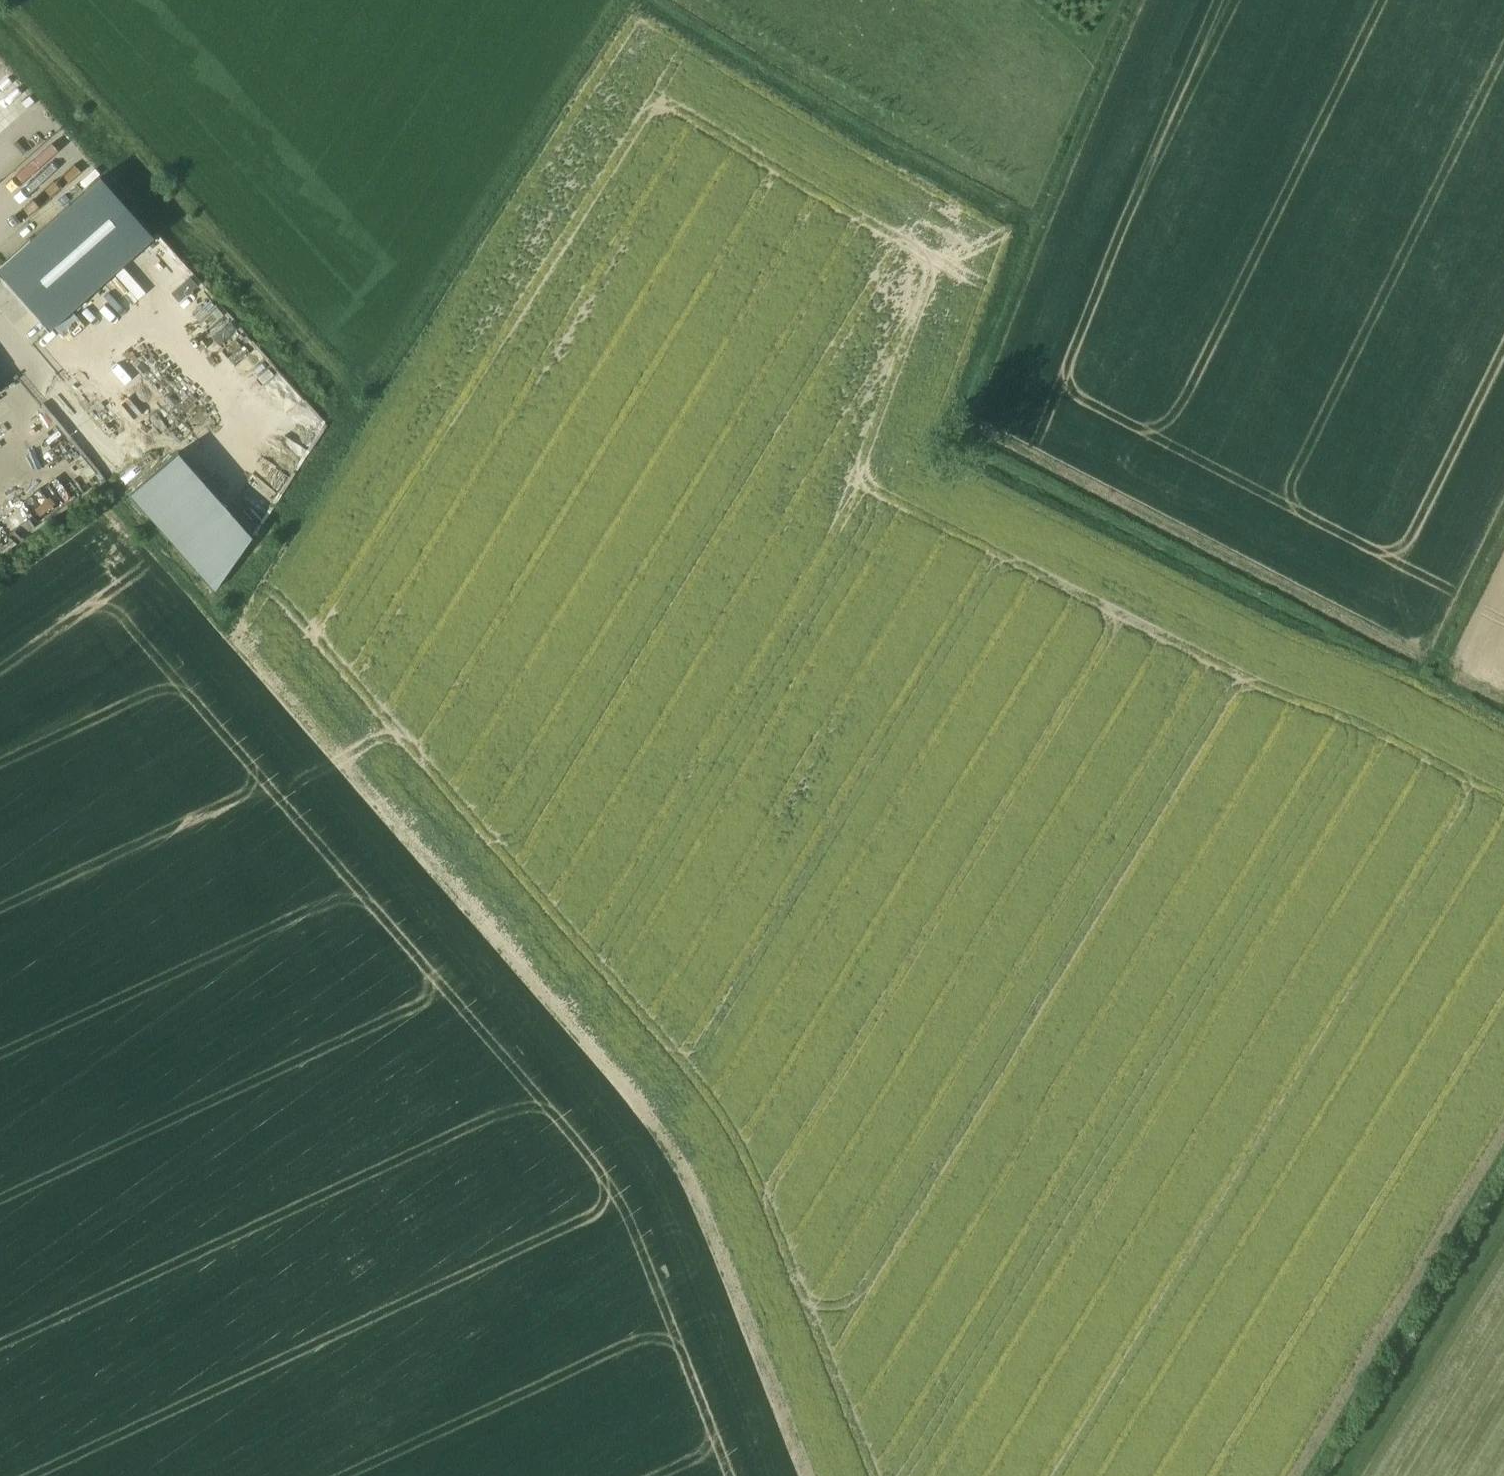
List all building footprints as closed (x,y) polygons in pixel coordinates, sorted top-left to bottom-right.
[(52,326),(154,235),(101,176),(4,262),(3,276),(47,326),(46,326),(50,330),(53,327),(52,326)] [(176,448),(128,490),(214,588),(250,533),(176,448)]
